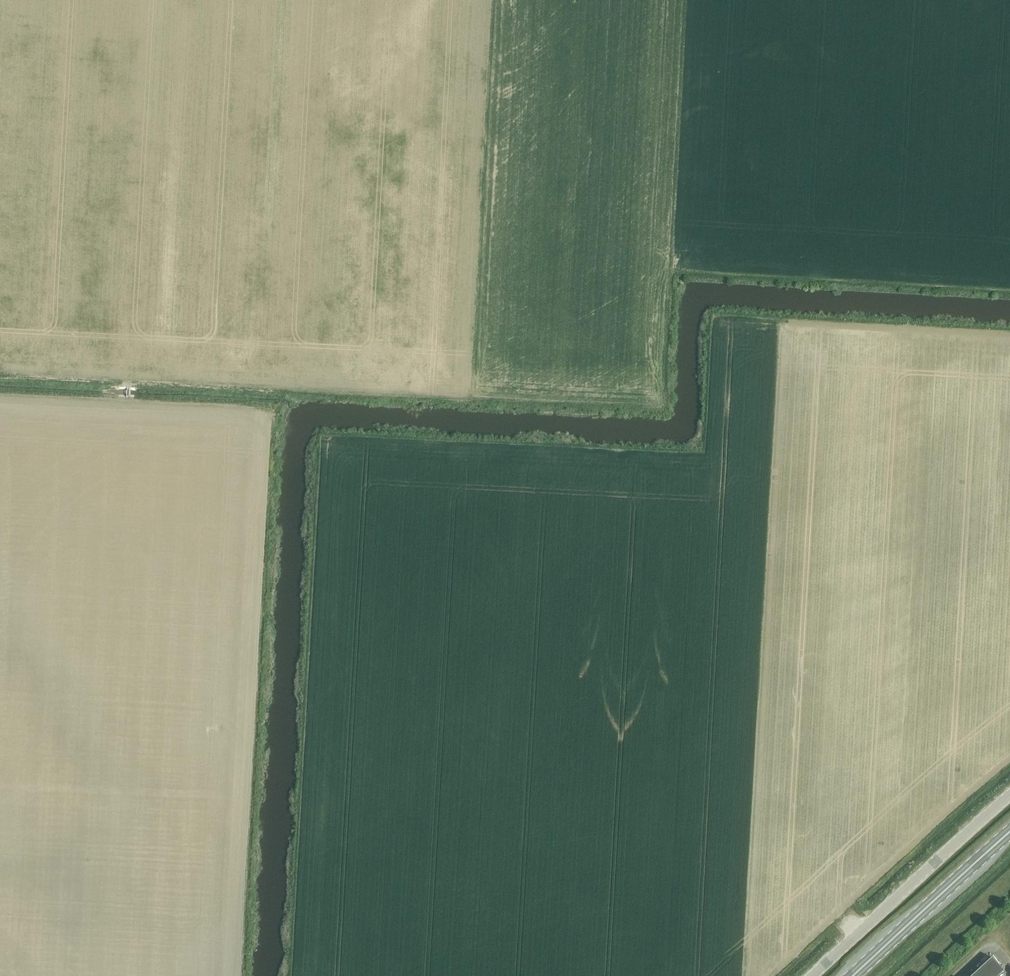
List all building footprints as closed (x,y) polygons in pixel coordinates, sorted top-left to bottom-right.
[(992,957),(971,975),(998,975),(1004,971),(992,957)]
